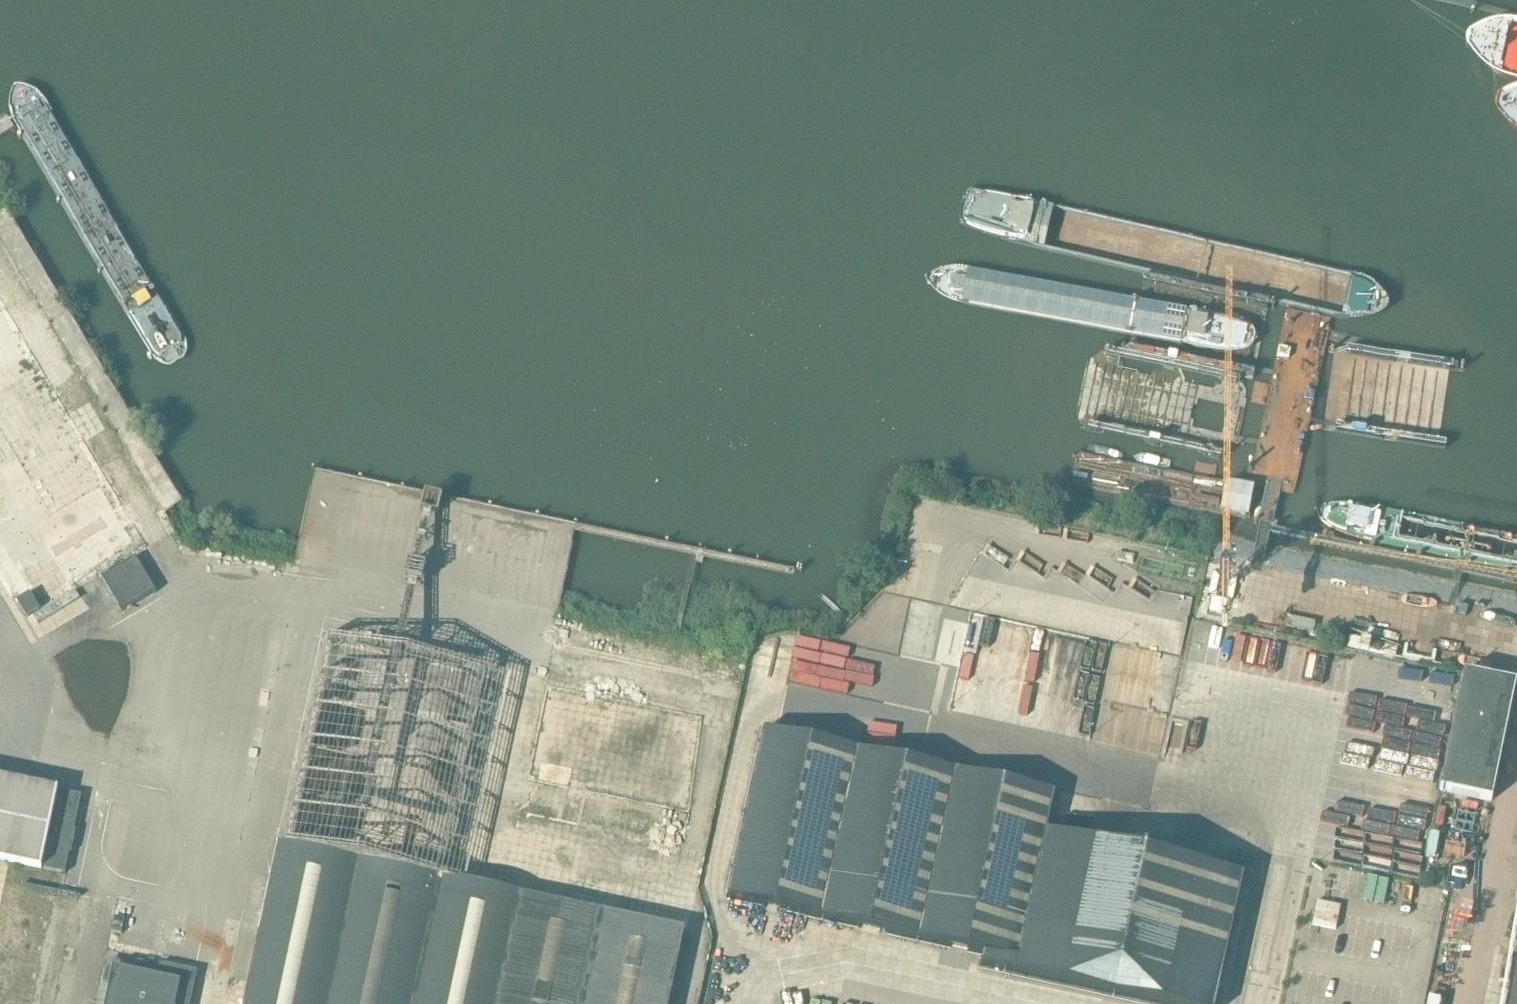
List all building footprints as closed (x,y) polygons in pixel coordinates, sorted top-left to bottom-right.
[(1465,675),(1440,793),(1492,803),(1516,686),(1465,675)] [(1192,866),(1193,865),(1171,860),(1170,861),(1119,850),(1119,849),(1098,844),(1097,845),(1046,834),(1055,794),(1015,786),(1015,784),(993,780),(993,781),(917,764),(918,763),(896,758),(896,759),(823,743),(823,742),(801,738),(801,739),(764,731),(727,898),(764,906),(764,907),(786,912),(786,911),(859,927),(859,928),(880,933),(881,931),(983,954),(981,965),(1158,1003),(1216,1003),(1244,877),(1192,866)] [(1253,860),(1229,854),(1227,866),(1250,871),(1253,860)] [(116,917),(112,932),(122,934),(125,919),(116,917)] [(1506,1003),(1516,1003),(1516,953),(1506,1003)]
